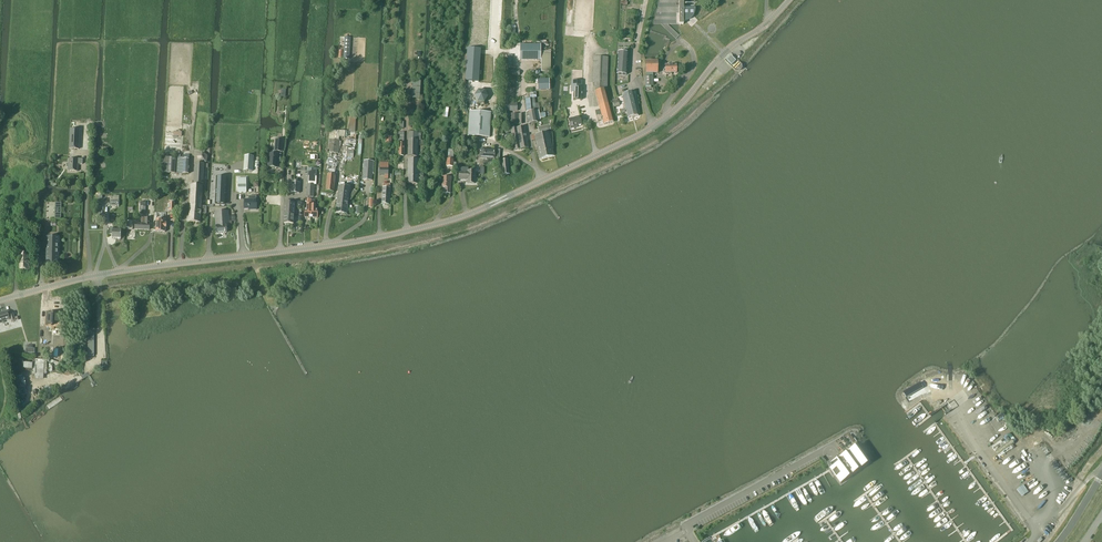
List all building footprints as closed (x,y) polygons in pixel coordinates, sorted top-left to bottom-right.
[(679,24),(683,24),(683,22),(683,21),(687,20),(689,19),(690,18),(691,17),(692,16),(693,15),(694,14),(694,12),(694,10),(683,10),(683,5),(683,0),(659,0),(653,24),(661,24),(664,24),(667,24),(679,24)] [(520,45),(519,60),(525,60),(541,60),(541,45),(522,45),(520,45)] [(479,71),(481,49),(467,48),(466,70),(479,71)] [(550,72),(551,52),(541,52),(541,72),(550,72)] [(627,75),(628,52),(618,52),(617,74),(627,75)] [(736,61),(731,55),(727,60),(732,65),(736,61)] [(595,83),(595,92),(600,110),(595,111),(596,116),(598,121),(603,120),(604,125),(614,122),(605,89),(607,89),(608,57),(594,57),(593,83),(595,83)] [(646,61),(646,77),(644,77),(644,86),(652,86),(652,73),(657,73),(657,61),(646,61)] [(421,73),(421,71),(420,69),(419,68),(418,68),(416,67),(415,67),(414,68),(412,69),(411,70),(411,72),(410,72),(411,75),(412,76),(413,78),(415,78),(417,78),(418,77),(419,77),(421,75),(421,74),(421,73)] [(419,99),(421,81),(412,80),(411,98),(419,99)] [(481,107),(482,103),(484,103),(488,97),(485,91),(478,90),(474,96),(477,102),(478,102),(478,107),(481,107)] [(628,118),(638,116),(633,92),(622,95),(625,108),(621,110),(622,113),(626,112),(628,118)] [(614,107),(620,105),(617,97),(610,100),(612,104),(613,104),(614,107)] [(537,120),(541,120),(539,110),(540,110),(539,103),(535,104),(535,98),(525,99),(526,112),(526,113),(528,124),(538,122),(537,120)] [(514,103),(506,103),(506,111),(514,111),(514,103)] [(489,137),(491,112),(469,111),(468,136),(489,137)] [(571,129),(576,128),(575,126),(582,125),(580,117),(568,120),(571,129)] [(514,150),(528,148),(524,127),(511,129),(514,150)] [(70,129),(69,149),(79,149),(80,130),(70,129)] [(339,141),(339,140),(339,137),(345,138),(345,131),(330,130),(328,152),(338,154),(339,141)] [(408,156),(417,156),(418,140),(421,140),(421,133),(418,132),(409,132),(408,156)] [(540,160),(553,157),(554,156),(548,134),(535,137),(535,136),(534,136),(530,137),(531,141),(532,142),(533,142),(534,142),(535,141),(540,160)] [(272,151),(272,154),(269,154),(268,167),(277,168),(278,154),(278,152),(282,152),(283,140),(275,139),(274,151),(272,151)] [(494,159),(495,150),(480,149),(480,158),(494,159)] [(206,163),(208,156),(202,152),(197,157),(200,163),(206,163)] [(183,155),(183,158),(176,157),(176,159),(176,173),(183,173),(183,174),(189,174),(189,155),(183,155)] [(252,171),(253,156),(244,156),(243,171),(252,171)] [(175,173),(176,158),(162,157),(162,173),(175,173)] [(82,164),(83,159),(78,159),(78,160),(69,159),(69,164),(68,164),(67,164),(67,167),(68,168),(68,171),(77,171),(78,164),(82,164)] [(502,175),(509,174),(508,160),(507,161),(507,159),(505,159),(506,161),(501,161),(502,175)] [(423,176),(423,171),(418,171),(418,164),(420,164),(420,163),(418,162),(418,160),(408,160),(407,184),(412,184),(412,185),(412,184),(413,184),(413,185),(414,185),(414,184),(418,184),(418,176),(423,176)] [(371,180),(373,161),(363,161),(362,179),(371,180)] [(383,175),(384,175),(384,179),(388,179),(388,175),(389,163),(380,162),(379,175),(383,175)] [(195,163),(194,184),(203,184),(203,179),(203,168),(208,168),(208,164),(204,164),(195,163)] [(326,166),(326,169),(328,169),(328,173),(326,191),(333,192),(336,170),(336,167),(332,167),(326,166)] [(474,184),(475,172),(467,172),(467,173),(459,173),(459,180),(467,180),(467,184),(474,184)] [(217,177),(216,204),(226,204),(227,178),(217,177)] [(445,187),(444,193),(450,193),(451,177),(442,177),(442,182),(442,187),(445,187)] [(238,178),(238,186),(238,193),(246,193),(246,186),(246,178),(238,178)] [(292,192),(300,193),(301,183),(292,183),(292,192)] [(390,184),(385,184),(383,184),(383,186),(382,204),(389,205),(390,184)] [(206,214),(206,207),(201,206),(202,185),(191,185),(189,217),(187,216),(187,221),(189,222),(200,222),(201,213),(206,214)] [(306,197),(313,197),(314,185),(307,185),(306,197)] [(347,214),(350,188),(339,187),(336,213),(347,214)] [(244,200),(244,209),(252,209),(252,210),(257,210),(256,196),(248,196),(248,200),(244,200)] [(137,202),(137,206),(140,206),(140,212),(140,214),(145,214),(146,202),(137,202)] [(285,203),(284,212),(289,212),(289,214),(294,215),(294,204),(285,203)] [(226,226),(229,226),(228,211),(215,212),(216,233),(226,233),(226,226)] [(293,224),(294,215),(289,214),(289,212),(284,212),(284,223),(293,224)] [(142,219),(142,224),(140,224),(135,224),(135,229),(142,230),(149,230),(150,218),(146,218),(146,216),(142,216),(142,218),(142,219)] [(156,219),(156,231),(165,232),(165,227),(167,227),(167,224),(166,224),(166,220),(156,219)] [(121,239),(121,231),(113,231),(113,229),(109,229),(109,235),(112,235),(112,239),(121,239)] [(2,234),(2,246),(13,246),(14,234),(2,234)] [(58,269),(58,254),(58,237),(47,237),(46,269),(58,269)] [(32,251),(19,252),(20,271),(33,271),(32,251)] [(9,320),(7,312),(0,314),(0,324),(3,323),(3,322),(9,320)] [(33,359),(33,374),(35,374),(44,374),(46,374),(47,362),(47,360),(33,359)] [(924,388),(921,384),(921,383),(903,393),(905,396),(906,398),(924,388)] [(828,468),(840,485),(870,463),(857,446),(828,468)] [(1017,490),(1021,497),(1028,492),(1023,486),(1017,490)]
